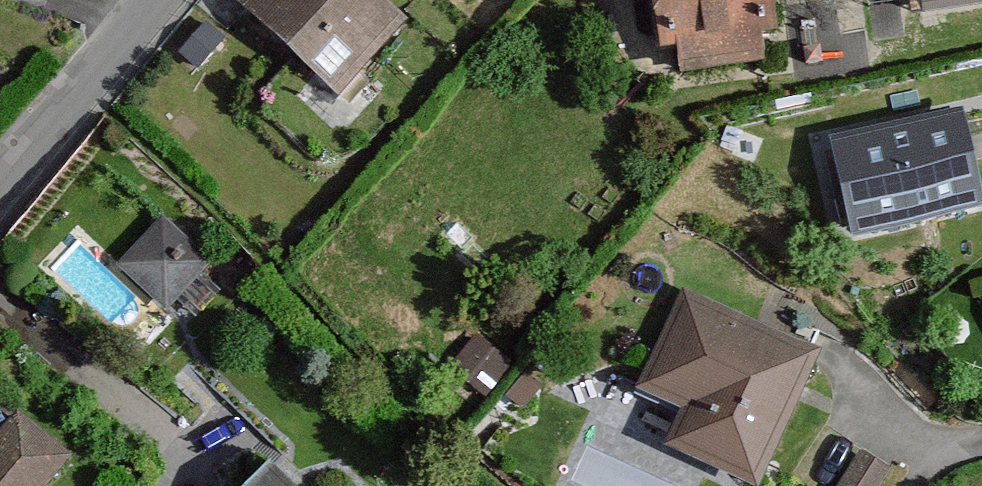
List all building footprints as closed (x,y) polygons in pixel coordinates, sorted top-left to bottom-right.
[(385,0),(248,0),(243,5),(349,95),(411,22),(385,0)] [(687,74),(812,56),(804,0),(676,0),(687,74)] [(937,15),(981,9),(981,0),(936,0),(937,15)] [(856,148),(877,231),(981,204),(981,194),(963,121),(856,148)] [(215,261),(162,216),(116,269),(169,314),(215,261)] [(825,351),(688,293),(647,390),(695,410),(679,447),(769,484),(825,351)] [(78,454),(22,409),(0,436),(0,485),(52,485),(78,454)] [(859,458),(844,485),(878,485),(885,472),(859,458)] [(276,463),(256,485),(302,485),(276,463)]
